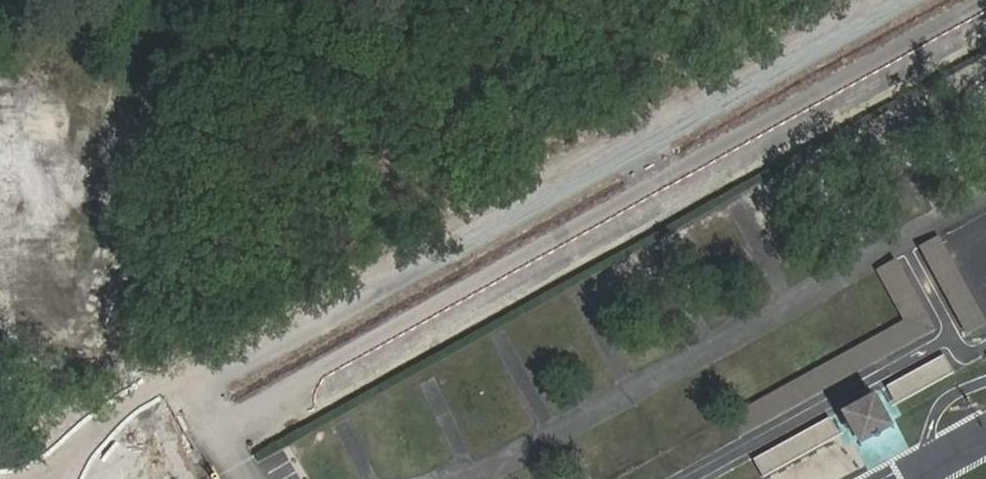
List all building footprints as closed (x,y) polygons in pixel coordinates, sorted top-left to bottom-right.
[(979,332),(932,245),(913,255),(961,341),(979,332)] [(872,275),(880,290),(898,280),(890,265),(872,275)] [(880,290),(898,322),(916,313),(898,280),(880,290)] [(916,313),(898,322),(899,327),(910,345),(929,334),(916,313)] [(910,345),(899,327),(879,338),(889,357),(910,345)] [(870,367),(889,357),(879,338),(860,348),(870,367)] [(850,377),(870,367),(860,348),(841,359),(850,377)] [(894,409),(945,381),(935,363),(884,390),(894,409)] [(862,441),(878,432),(872,421),(865,411),(851,419),(855,431),(862,441)] [(40,436),(51,458),(87,441),(76,419),(40,436)] [(829,422),(808,434),(818,452),(838,441),(829,422)] [(808,434),(790,444),(799,462),(818,452),(808,434)] [(790,444),(770,455),(779,473),(799,462),(790,444)] [(770,455),(751,465),(758,478),(768,478),(779,473),(770,455)]
